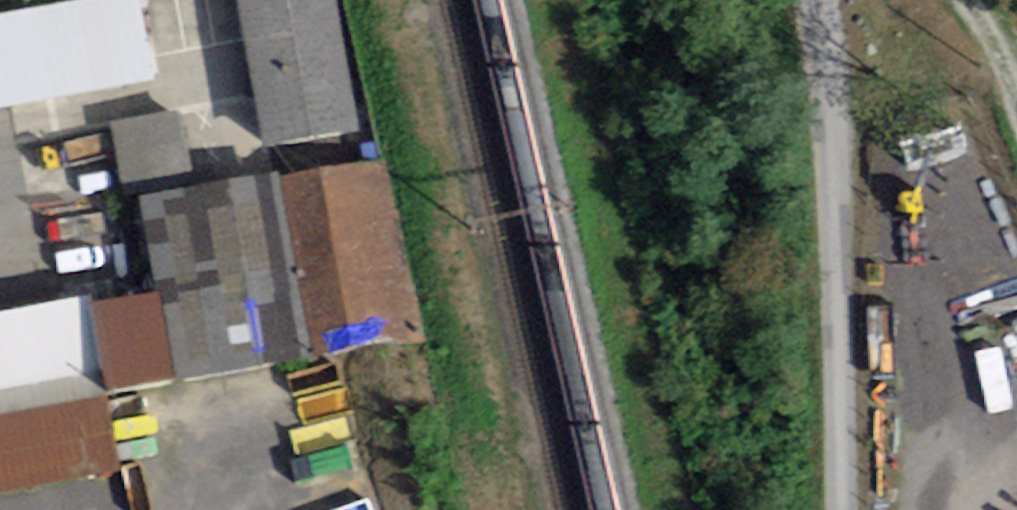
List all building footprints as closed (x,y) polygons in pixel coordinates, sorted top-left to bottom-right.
[(155,78),(139,0),(91,0),(0,17),(0,108),(155,78)] [(265,145),(359,130),(334,0),(237,0),(265,145)] [(122,187),(193,172),(179,104),(107,119),(122,187)] [(384,155),(279,175),(314,355),(418,336),(384,155)] [(120,473),(102,396),(299,360),(262,177),(141,195),(155,292),(93,303),(92,293),(0,311),(0,493),(120,473)]
